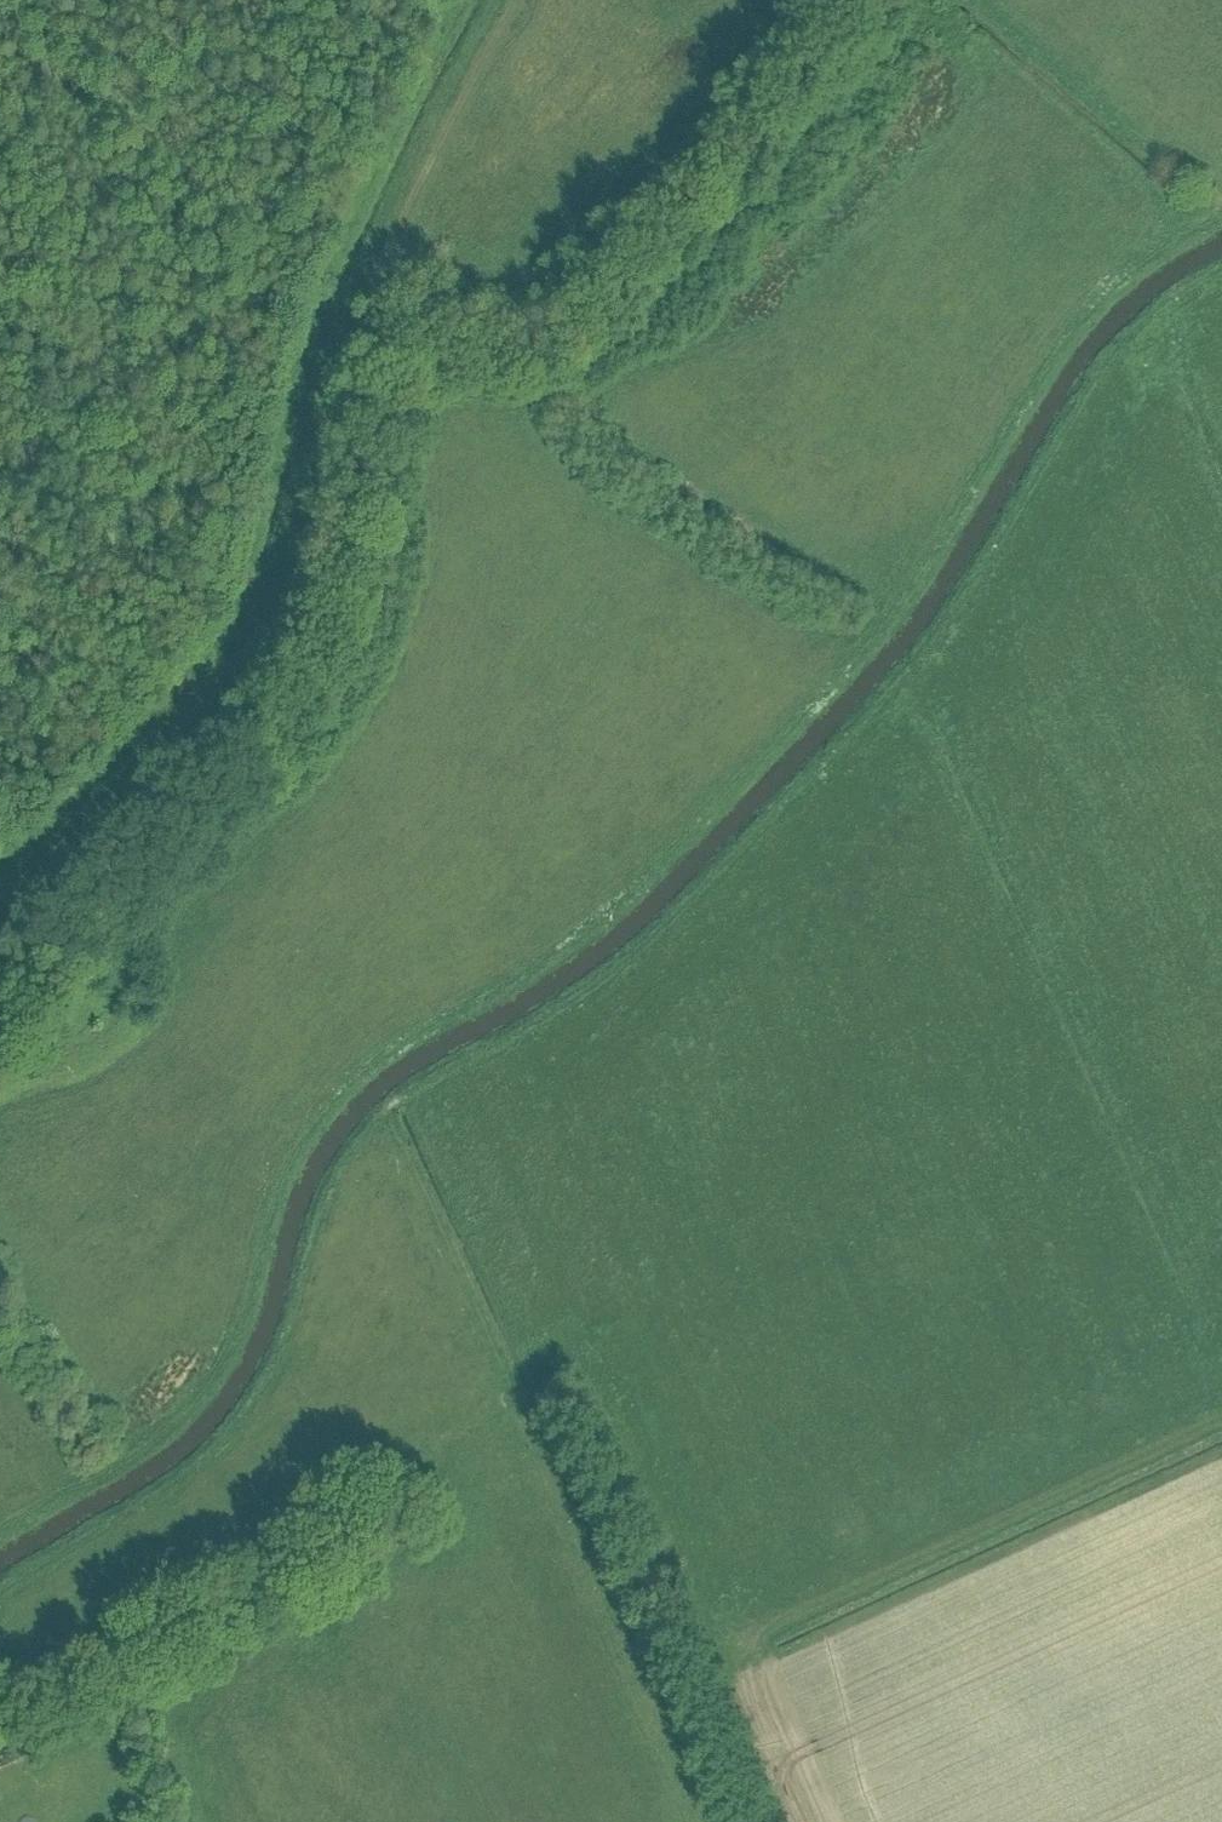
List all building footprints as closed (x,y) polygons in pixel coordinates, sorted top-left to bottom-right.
[(10,1816),(13,1821),(31,1821),(23,1808),(10,1816)]
